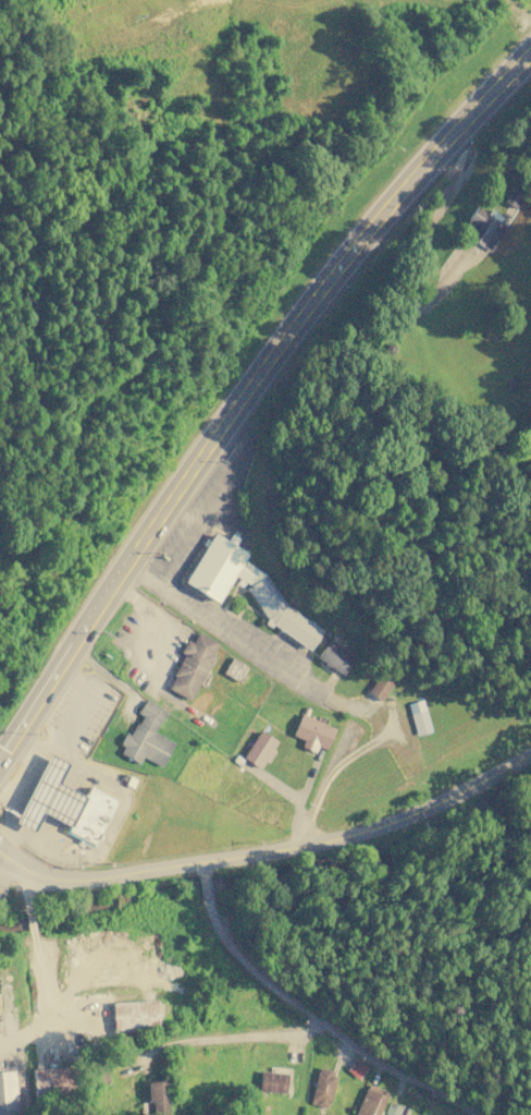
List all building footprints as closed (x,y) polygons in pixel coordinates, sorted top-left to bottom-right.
[(504,201),(515,208),(523,195),(513,187),(504,201)] [(491,208),(503,216),(498,221),(506,227),(490,251),(467,235),(471,229),(464,225),(477,206),(487,213),(491,208)] [(321,647),(313,656),(342,677),(356,656),(329,637),(328,639),(320,634),(322,631),(284,604),(266,574),(242,560),(246,554),(233,546),(237,538),(231,535),(226,542),(214,533),(184,581),(217,602),(234,573),(240,578),(236,583),(242,585),(244,581),(250,585),(246,587),(266,619),(263,623),(271,629),(272,626),(310,653),(316,644),(321,647)] [(198,632),(218,643),(211,654),(214,655),(189,700),(168,688),(174,676),(172,675),(183,654),(180,652),(187,640),(192,642),(198,632)] [(247,667),(232,657),(223,671),(238,681),(247,667)] [(394,682),(381,702),(367,692),(380,672),(394,682)] [(146,699),(166,713),(153,732),(174,742),(161,766),(143,758),(139,764),(119,753),(123,746),(119,744),(124,732),(129,734),(135,722),(138,724),(141,716),(136,712),(146,699)] [(422,699),(431,731),(417,736),(407,703),(422,699)] [(304,706),(309,708),(306,715),(335,728),(325,749),(317,746),(313,752),(300,746),(302,739),(292,735),(304,706)] [(259,729),(276,740),(272,749),(275,751),(268,763),(263,760),(259,767),(242,756),(259,729)] [(49,753),(69,763),(59,783),(85,797),(90,787),(115,800),(91,847),(64,833),(67,826),(42,813),(33,832),(13,822),(49,753)] [(157,999),(159,1029),(113,1032),(112,1003),(157,999)] [(347,1070),(358,1079),(367,1067),(356,1058),(347,1070)] [(32,1068),(69,1065),(73,1101),(36,1105),(32,1068)] [(318,1066),(332,1069),(331,1075),(337,1076),(330,1104),(328,1103),(326,1107),(310,1103),(311,1100),(310,1099),(318,1066)] [(18,1114),(8,1114),(0,1114),(0,1072),(14,1070),(18,1114)] [(260,1070),(287,1074),(285,1093),(258,1090),(260,1070)] [(146,1081),(168,1080),(169,1113),(152,1113),(152,1102),(147,1102),(146,1081)] [(367,1089),(366,1088),(354,1114),(378,1114),(388,1093),(369,1084),(367,1089)] [(384,1114),(407,1114),(409,1110),(390,1102),(384,1114)]
